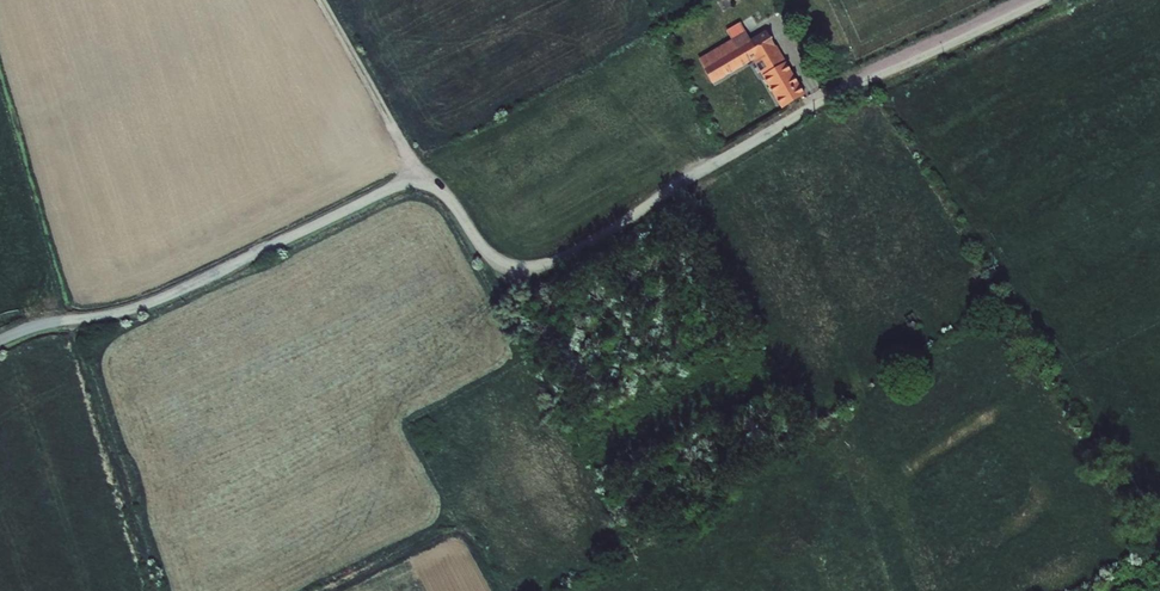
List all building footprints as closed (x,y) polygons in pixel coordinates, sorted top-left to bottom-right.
[(804,94),(787,63),(786,63),(776,46),(777,45),(770,30),(752,40),(706,67),(714,81),(757,57),(783,105),(804,94)] [(752,40),(747,31),(701,57),(706,67),(752,40)]
